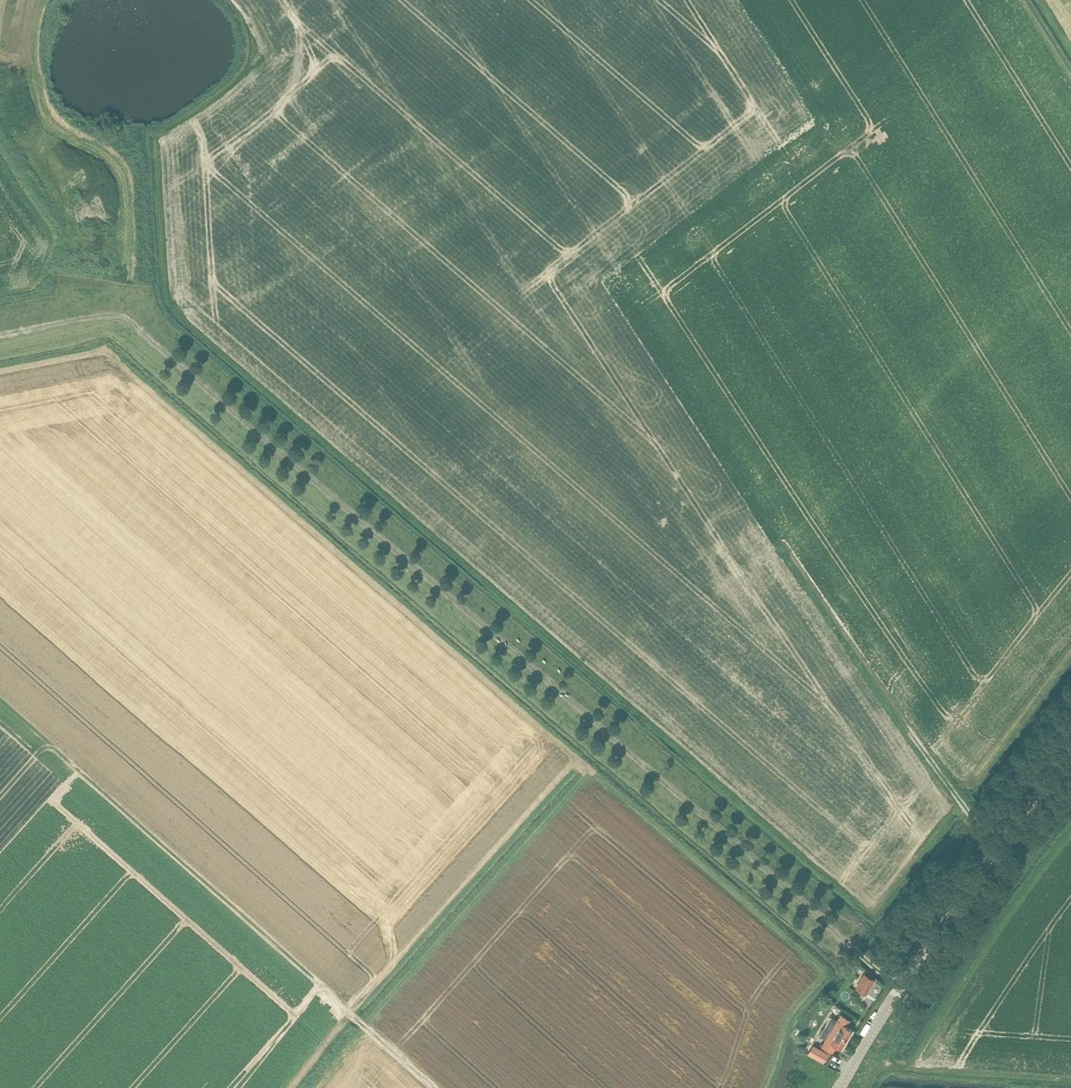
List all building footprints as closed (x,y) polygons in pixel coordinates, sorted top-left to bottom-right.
[(865,972),(856,986),(866,992),(875,977),(865,972)] [(846,1025),(849,1019),(841,1014),(837,1020),(831,1017),(820,1035),(826,1039),(822,1046),(830,1051),(834,1045),(841,1049),(853,1029),(846,1025)] [(825,1051),(820,1048),(813,1044),(808,1053),(824,1062),(829,1053),(825,1051)]
